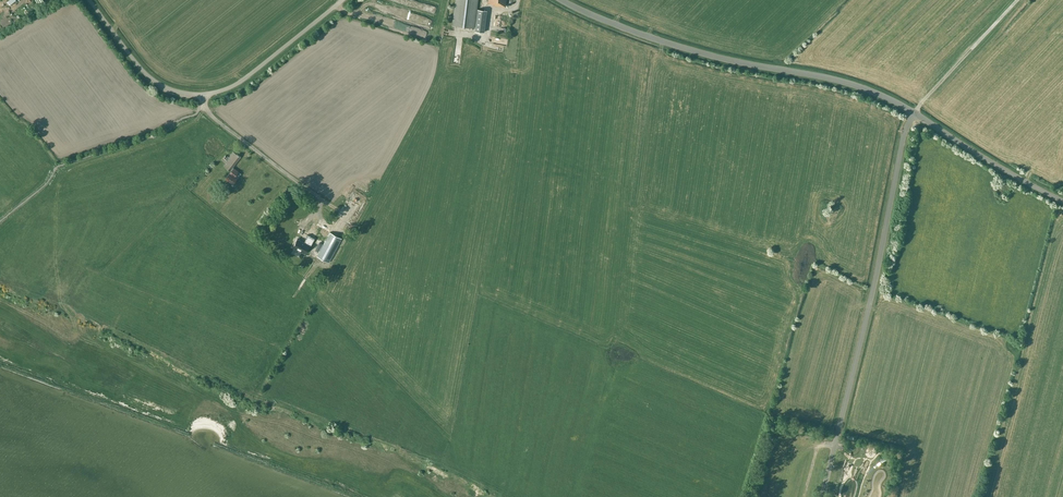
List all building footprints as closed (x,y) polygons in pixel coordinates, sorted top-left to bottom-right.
[(452,25),(474,27),(478,0),(455,0),(452,25)] [(486,10),(477,9),(475,31),(484,32),(486,10)] [(224,166),(230,171),(241,157),(236,153),(233,151),(229,157),(228,156),(227,157),(226,155),(223,158),(227,161),(224,166)] [(225,178),(232,184),(241,173),(233,167),(225,178)] [(317,256),(329,262),(341,238),(329,232),(313,223),(307,234),(308,235),(314,238),(324,243),(317,256)] [(310,246),(314,238),(308,235),(304,242),(297,238),(293,247),(296,248),(295,251),(299,253),(300,251),(305,253),(309,245),(310,246)]
